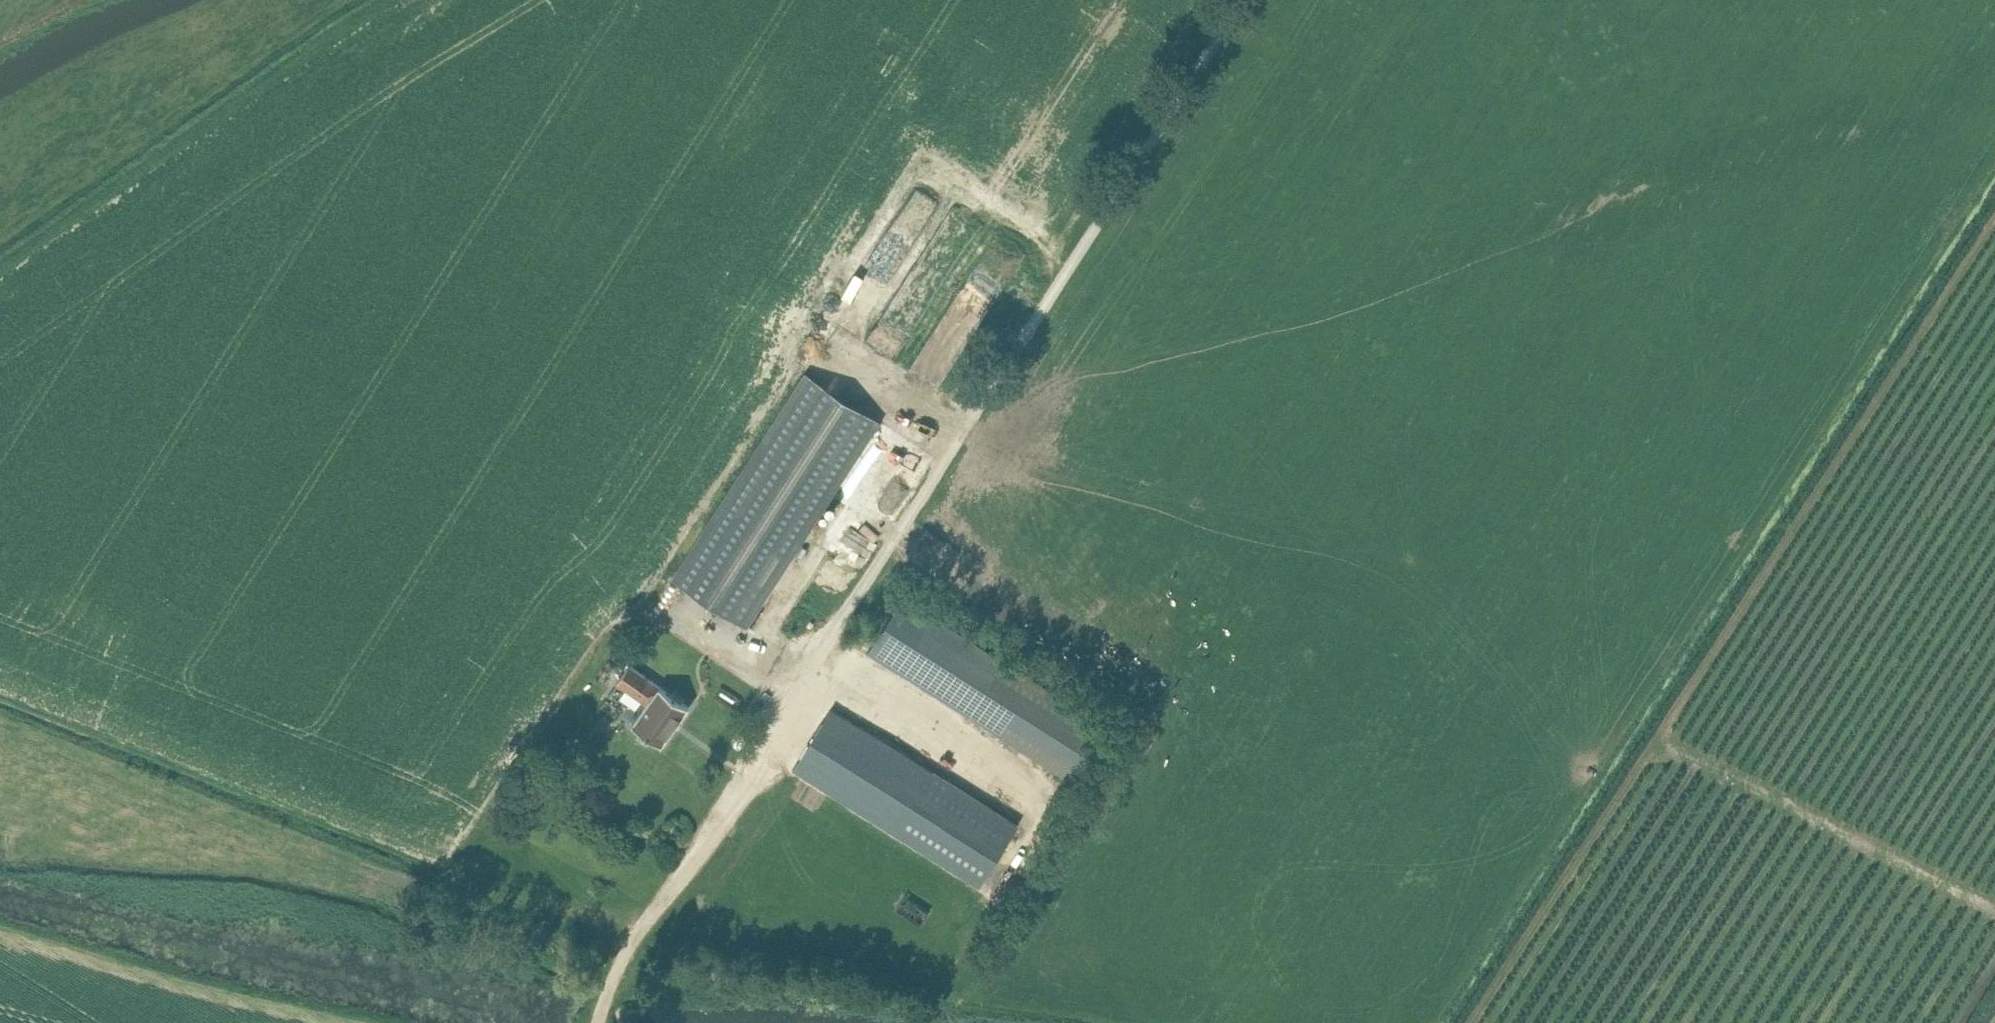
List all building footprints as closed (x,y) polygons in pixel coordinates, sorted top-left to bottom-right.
[(1016,275),(1021,261),(991,250),(986,264),(1016,275)] [(746,627),(880,421),(805,372),(671,578),(746,627)] [(890,452),(898,441),(885,432),(877,443),(890,452)] [(1005,660),(920,606),(903,595),(869,650),(886,660),(971,714),(1073,779),(1108,724),(1005,660)] [(662,745),(689,707),(629,665),(616,682),(645,703),(631,723),(662,745)] [(633,696),(611,693),(608,710),(631,713),(633,696)] [(979,886),(1017,827),(831,709),(793,768),(979,886)] [(936,720),(933,728),(953,737),(957,729),(936,720)] [(956,902),(947,920),(956,924),(965,907),(956,902)]
